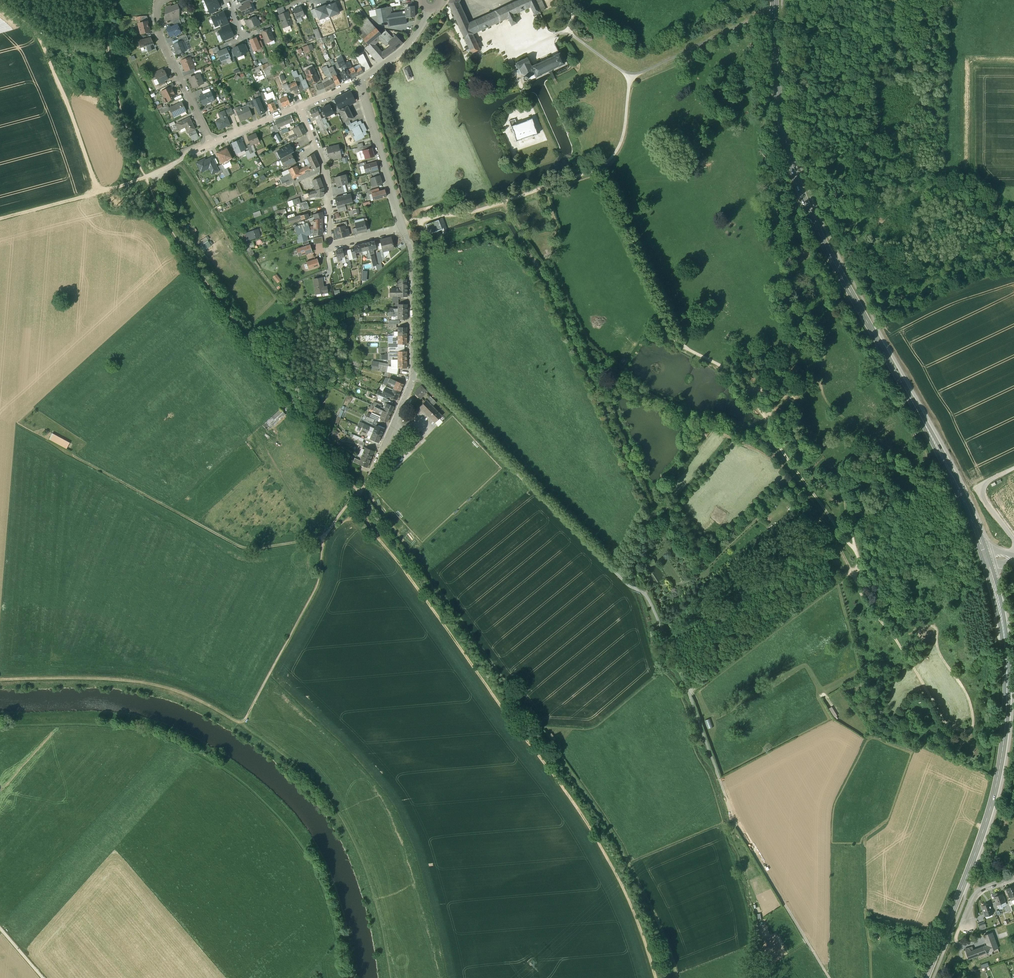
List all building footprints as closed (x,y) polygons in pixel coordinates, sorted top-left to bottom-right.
[(448,3),(453,15),(456,20),(460,28),(468,24),(459,2),(460,0),(450,0),(448,3)] [(536,4),(534,0),(520,0),(468,24),(460,28),(464,38),(472,34),(508,18),(512,26),(517,23),(513,15),(530,7),(534,15),(540,13),(536,4)] [(217,1),(207,6),(209,11),(216,9),(220,7),(217,1)] [(336,2),(325,7),(329,15),(329,17),(340,13),(336,2)] [(245,5),(240,7),(243,16),(253,12),(250,4),(250,3),(245,5)] [(175,5),(171,7),(170,6),(166,8),(165,20),(166,21),(172,18),(178,16),(177,14),(179,13),(175,5)] [(301,6),(293,9),(295,13),(297,18),(305,15),(301,6)] [(319,19),(329,15),(325,7),(325,6),(315,9),(318,16),(319,19)] [(414,6),(406,8),(406,13),(406,17),(406,18),(414,16),(414,6)] [(387,21),(387,20),(386,16),(386,12),(385,8),(375,10),(377,23),(387,21)] [(224,12),(212,17),(216,26),(220,24),(223,23),(222,21),(227,19),(224,12)] [(288,12),(279,15),(281,22),(282,22),(284,28),(293,24),(288,12)] [(256,17),(246,21),(248,24),(247,25),(249,26),(250,29),(259,25),(258,22),(258,21),(257,20),(256,17)] [(406,17),(387,20),(387,21),(388,26),(407,23),(406,18),(406,17)] [(376,28),(366,18),(353,30),(363,40),(376,28)] [(227,19),(222,21),(223,23),(220,24),(221,27),(229,24),(227,19)] [(142,23),(138,24),(139,25),(141,33),(141,34),(149,31),(147,22),(142,23)] [(175,26),(167,29),(170,37),(174,35),(176,36),(177,35),(178,34),(179,33),(178,30),(179,29),(178,25),(177,25),(175,26)] [(381,34),(376,28),(363,40),(368,46),(372,43),(380,35),(381,34)] [(231,29),(225,32),(224,29),(222,30),(219,31),(223,40),(222,40),(223,41),(234,36),(231,29)] [(267,30),(262,32),(266,41),(268,40),(269,42),(274,40),(269,29),(267,30)] [(317,40),(322,39),(318,29),(313,31),(317,40)] [(393,34),(390,36),(385,31),(381,34),(380,35),(385,41),(388,43),(393,38),(396,36),(393,34)] [(472,34),(464,38),(471,53),(479,49),(472,34)] [(393,38),(388,43),(392,47),(395,51),(403,43),(396,36),(393,38)] [(151,37),(138,41),(140,48),(147,46),(150,45),(154,44),(151,37)] [(256,38),(250,41),(254,51),(260,48),(258,42),(256,38)] [(179,42),(173,44),(177,54),(186,50),(183,43),(182,41),(179,42)] [(382,60),(380,57),(382,55),(382,54),(372,43),(368,46),(366,48),(378,62),(382,60)] [(553,56),(536,64),(531,67),(529,64),(520,68),(521,71),(519,72),(521,75),(522,74),(523,76),(522,77),(522,79),(522,81),(525,82),(527,81),(527,79),(527,77),(530,76),(531,77),(531,78),(533,78),(534,78),(541,75),(547,72),(552,70),(552,69),(558,66),(558,67),(565,64),(559,51),(558,52),(555,44),(554,45),(553,45),(554,45),(551,47),(551,46),(550,46),(550,47),(550,48),(550,49),(551,50),(551,51),(552,52),(552,53),(553,54),(553,56)] [(242,45),(234,48),(234,49),(237,55),(237,57),(246,53),(245,52),(242,45)] [(380,57),(382,60),(395,51),(392,47),(388,50),(382,54),(382,55),(380,57)] [(227,49),(217,53),(221,61),(230,57),(227,49)] [(274,61),(262,66),(267,77),(274,75),(272,69),(285,64),(280,53),(272,56),(274,61)] [(360,65),(363,72),(370,68),(363,54),(356,58),(360,65)] [(187,58),(181,61),(185,70),(194,67),(190,57),(187,58)] [(526,58),(522,60),(522,59),(521,60),(518,62),(517,61),(516,62),(517,63),(516,63),(515,63),(515,64),(515,65),(514,65),(514,66),(515,66),(515,68),(516,69),(516,68),(518,69),(518,70),(519,69),(520,68),(529,64),(530,63),(530,62),(529,63),(527,59),(528,58),(530,62),(531,61),(529,57),(527,58),(526,57),(525,57),(526,58)] [(329,80),(323,84),(325,88),(326,91),(336,86),(332,76),(330,72),(328,69),(327,66),(322,68),(325,75),(326,75),(328,78),(329,80)] [(404,69),(408,79),(412,77),(408,67),(404,69)] [(313,68),(305,71),(307,76),(307,78),(307,79),(309,80),(310,80),(312,83),(318,80),(313,68)] [(344,71),(340,73),(344,81),(351,78),(349,74),(348,70),(344,71)] [(353,72),(349,74),(351,78),(351,79),(359,74),(358,70),(357,70),(353,72)] [(156,75),(155,75),(157,79),(160,83),(164,81),(168,79),(166,75),(166,74),(164,71),(163,71),(156,75)] [(196,75),(190,78),(194,87),(203,83),(199,74),(196,75)] [(340,84),(336,76),(335,76),(334,74),(332,76),(336,86),(340,84)] [(299,77),(295,79),(296,82),(298,88),(300,91),(304,89),(301,81),(299,77)] [(296,82),(288,85),(291,91),(298,88),(296,82)] [(322,82),(317,84),(319,90),(325,88),(323,84),(322,82)] [(168,88),(161,92),(164,98),(166,97),(168,100),(170,101),(171,100),(171,98),(175,96),(171,87),(168,88)] [(204,94),(200,96),(203,104),(214,100),(211,91),(204,94)] [(350,91),(334,99),(337,105),(353,97),(350,91)] [(260,93),(257,94),(255,95),(257,99),(258,98),(260,101),(263,100),(260,93)] [(284,97),(283,95),(280,96),(281,99),(279,99),(282,106),(282,107),(290,104),(287,96),(284,97)] [(353,97),(337,105),(340,112),(345,123),(350,120),(354,118),(348,106),(356,102),(353,97)] [(169,108),(170,110),(174,117),(186,111),(182,102),(169,108)] [(276,109),(273,102),(268,104),(271,112),(276,109)] [(255,105),(255,106),(259,115),(265,113),(261,103),(255,105)] [(247,105),(241,108),(240,106),(235,108),(238,115),(240,121),(252,116),(249,109),(248,105),(247,105)] [(330,105),(322,109),(324,113),(322,113),(323,115),(325,115),(326,117),(334,114),(330,105)] [(231,108),(225,110),(227,117),(234,114),(231,108)] [(317,108),(310,111),(313,118),(315,117),(320,115),(317,108)] [(225,110),(219,113),(222,118),(215,121),(219,130),(231,125),(227,117),(225,110)] [(291,116),(275,122),(276,125),(277,128),(278,128),(293,122),(291,116)] [(189,118),(177,124),(180,129),(185,127),(188,132),(195,129),(189,118)] [(532,119),(517,124),(515,119),(509,121),(514,136),(516,142),(537,134),(535,128),(532,119)] [(351,124),(350,120),(345,123),(347,126),(348,126),(350,130),(352,129),(355,135),(353,136),(355,141),(364,137),(364,136),(367,134),(365,132),(367,131),(363,123),(361,124),(357,123),(356,121),(351,124)] [(302,125),(295,128),(292,129),(294,135),(289,137),(291,141),(306,133),(302,125)] [(256,133),(247,137),(250,144),(251,145),(259,142),(256,133)] [(277,133),(273,135),(277,143),(281,141),(277,133)] [(237,153),(246,150),(241,140),(233,143),(237,153)] [(358,147),(355,148),(358,160),(369,157),(366,150),(372,148),(371,144),(363,146),(358,147)] [(290,145),(278,151),(282,159),(291,154),(294,152),(290,145)] [(338,146),(327,148),(327,152),(329,151),(330,157),(333,157),(333,156),(340,155),(338,146)] [(227,148),(217,153),(223,164),(223,165),(230,162),(229,160),(233,158),(227,148)] [(245,152),(248,159),(256,156),(254,152),(250,154),(249,150),(245,152)] [(291,154),(282,159),(285,166),(288,164),(294,161),(295,161),(291,154)] [(314,154),(307,158),(310,163),(311,165),(313,169),(315,168),(319,166),(314,154)] [(516,155),(510,157),(512,163),(519,161),(516,155)] [(212,157),(205,160),(205,159),(197,163),(201,172),(209,168),(212,174),(219,171),(217,167),(212,157)] [(366,164),(363,165),(365,173),(378,169),(376,162),(366,164)] [(226,165),(224,166),(223,165),(223,164),(220,166),(223,172),(225,177),(230,175),(226,165)] [(297,165),(283,172),(286,177),(291,174),(291,173),(299,169),(297,165)] [(299,169),(291,173),(291,174),(286,177),(284,178),(286,182),(301,175),(311,170),(313,169),(311,165),(308,167),(300,171),(299,169)] [(345,175),(334,178),(337,187),(340,186),(348,184),(345,175)] [(376,176),(370,178),(372,186),(382,184),(380,175),(376,176)] [(320,178),(313,180),(317,190),(324,188),(320,178)] [(324,188),(317,190),(314,191),(316,196),(316,197),(320,197),(324,196),(324,188)] [(385,191),(382,192),(382,190),(379,191),(373,193),(375,200),(378,199),(379,199),(381,198),(386,197),(385,191)] [(350,195),(343,196),(345,203),(352,202),(350,195)] [(343,196),(335,198),(337,206),(344,204),(345,204),(345,203),(343,196)] [(438,220),(425,225),(429,234),(436,232),(436,233),(439,232),(439,231),(442,230),(438,220)] [(364,222),(355,224),(358,233),(367,231),(365,226),(365,222),(364,222)] [(310,230),(308,223),(295,227),(297,235),(301,233),(310,230)] [(340,227),(335,228),(338,238),(347,236),(344,226),(340,227)] [(310,230),(301,233),(303,242),(308,241),(308,240),(307,236),(311,235),(310,230)] [(205,250),(211,245),(205,237),(199,241),(205,250)] [(391,237),(380,240),(382,248),(383,252),(384,251),(388,250),(388,249),(393,247),(391,237)] [(251,249),(251,247),(253,246),(251,241),(244,245),(246,251),(251,249)] [(374,241),(367,243),(369,250),(372,249),(376,248),(374,241)] [(367,243),(360,245),(362,252),(367,251),(369,250),(367,243)] [(310,244),(296,249),(298,257),(313,252),(310,244)] [(354,249),(351,249),(353,258),(356,257),(356,256),(355,253),(361,252),(362,252),(360,245),(354,246),(354,249)] [(342,249),(336,251),(337,257),(337,258),(344,257),(343,251),(342,249)] [(317,258),(306,262),(307,264),(305,265),(306,268),(308,268),(309,270),(320,266),(317,258)] [(322,278),(314,279),(316,295),(329,293),(328,287),(324,287),(322,278)] [(406,283),(399,283),(399,284),(400,284),(400,288),(399,288),(399,289),(392,289),(392,296),(407,296),(407,285),(407,284),(406,284),(406,283)] [(407,312),(398,312),(398,316),(398,319),(401,319),(401,321),(403,321),(403,319),(407,319),(407,312)] [(401,326),(401,327),(398,327),(398,336),(406,336),(406,327),(403,327),(403,326),(401,326)] [(398,336),(390,336),(390,348),(395,348),(397,348),(398,348),(398,344),(398,336)] [(406,336),(398,336),(398,344),(406,344),(406,336)] [(406,351),(398,351),(398,354),(398,360),(406,360),(406,351)] [(406,360),(398,360),(398,366),(396,366),(396,368),(406,368),(406,360)] [(393,367),(379,364),(379,363),(372,361),(371,369),(391,373),(392,374),(393,370),(393,367)] [(398,382),(396,381),(395,385),(394,387),(393,389),(400,391),(403,384),(401,383),(402,382),(399,381),(398,382)] [(390,387),(386,386),(383,393),(383,394),(386,395),(389,396),(391,391),(392,391),(393,389),(390,387)] [(421,386),(414,393),(420,399),(427,391),(421,386)] [(400,391),(393,389),(392,391),(391,391),(389,396),(390,397),(397,399),(400,391)] [(427,400),(419,407),(422,410),(435,423),(442,416),(432,406),(429,403),(427,400)] [(394,406),(387,403),(385,403),(384,406),(385,407),(385,408),(381,407),(380,409),(383,410),(391,414),(394,406)] [(288,415),(281,408),(263,425),(269,432),(288,415)] [(391,414),(383,410),(381,414),(380,418),(381,419),(380,420),(384,422),(385,421),(387,422),(391,414)] [(412,414),(405,420),(409,424),(416,417),(412,414)] [(380,428),(376,426),(375,429),(373,432),(381,436),(385,428),(381,426),(380,428)] [(381,436),(373,432),(370,440),(374,441),(374,442),(378,444),(381,436)] [(51,434),(48,440),(67,447),(70,441),(51,434)] [(412,439),(404,446),(408,450),(416,443),(412,439)] [(374,451),(365,448),(362,455),(371,459),(374,451)] [(371,459),(362,455),(360,460),(359,464),(367,467),(371,459)] [(1002,893),(994,896),(996,901),(997,904),(1005,901),(1002,893)] [(987,904),(982,906),(986,918),(991,916),(991,914),(993,913),(990,905),(988,905),(987,904)] [(977,922),(980,930),(986,928),(983,920),(977,922)] [(993,931),(984,934),(990,951),(999,948),(993,931)] [(969,959),(990,951),(988,945),(972,951),(971,947),(965,949),(969,959)]
